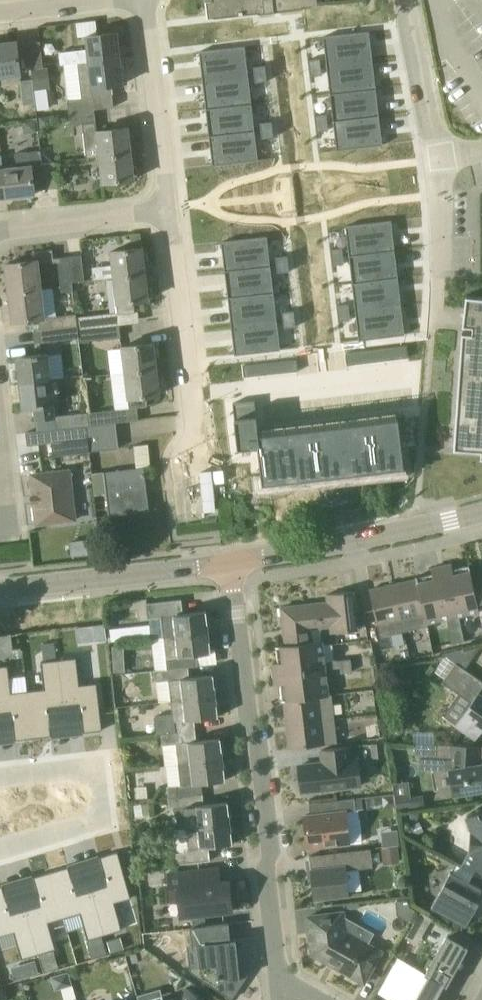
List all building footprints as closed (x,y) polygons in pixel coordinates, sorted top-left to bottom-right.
[(208,17),(260,11),(305,5),(312,4),(312,0),(206,0),(208,17)] [(118,32),(85,36),(87,50),(59,53),(61,65),(64,64),(78,63),(89,62),(121,59),(118,32)] [(373,61),(369,32),(323,37),(327,66),(373,61)] [(40,41),(28,43),(31,69),(43,67),(40,41)] [(0,44),(0,76),(20,74),(16,42),(0,44)] [(249,75),(245,46),(199,52),(203,81),(249,75)] [(89,62),(78,63),(82,98),(68,99),(69,113),(94,109),(114,107),(111,85),(124,83),(121,59),(89,62)] [(321,67),(320,59),(318,59),(308,60),(309,68),(321,67)] [(373,61),(327,66),(330,94),(376,88),(373,61)] [(266,73),(265,65),(254,67),(254,75),(266,73)] [(322,75),(321,67),(309,68),(310,76),(320,75),(322,75)] [(33,70),(35,91),(50,89),(48,68),(33,70)] [(267,81),(266,73),(254,75),(255,83),(267,81)] [(252,103),(249,75),(203,81),(206,109),(252,103)] [(33,80),(21,81),(24,106),(36,104),(33,80)] [(330,94),(333,122),(379,116),(376,88),(330,94)] [(255,131),(252,103),(206,109),(209,136),(209,137),(255,131)] [(129,128),(98,131),(94,109),(69,113),(71,124),(83,123),(86,158),(100,158),(132,154),(129,128)] [(327,122),(326,114),(325,115),(315,116),(316,124),(327,122)] [(50,116),(39,117),(40,128),(47,128),(51,122),(50,116)] [(383,145),(379,116),(333,122),(337,151),(383,145)] [(25,134),(37,132),(36,119),(23,121),(25,134)] [(273,129),(272,121),(260,122),(261,130),(273,129)] [(327,131),(328,130),(328,124),(328,123),(327,122),(316,124),(317,132),(327,131)] [(274,137),(273,129),(261,130),(262,138),(274,137)] [(255,131),(209,137),(212,165),(259,160),(255,131)] [(3,169),(7,197),(35,194),(34,190),(46,189),(43,165),(41,150),(16,153),(17,167),(3,169)] [(100,158),(103,183),(135,179),(132,154),(100,158)] [(46,189),(58,188),(55,163),(43,165),(46,189)] [(395,250),(392,225),(392,221),(367,224),(345,227),(349,255),(395,250)] [(139,235),(130,236),(131,248),(140,247),(139,235)] [(271,264),(268,236),(221,241),(225,270),(271,264)] [(143,248),(109,252),(112,277),(146,273),(143,248)] [(343,256),(342,248),(341,249),(330,250),(331,258),(343,256)] [(38,264),(54,263),(52,250),(37,252),(38,260),(6,264),(9,293),(41,289),(38,264)] [(398,278),(395,250),(349,255),(350,267),(352,284),(398,278)] [(69,256),(72,282),(84,281),(84,275),(82,255),(69,256)] [(289,263),(288,255),(276,256),(277,264),(289,263)] [(69,256),(57,258),(60,283),(72,282),(69,256)] [(344,265),(343,256),(331,258),(332,266),(343,265),(344,265)] [(290,271),(289,263),(277,264),(278,272),(290,271)] [(274,293),(271,264),(225,270),(228,298),(274,293)] [(112,277),(117,313),(117,315),(119,315),(135,313),(134,301),(149,299),(146,273),(112,277)] [(402,306),(398,278),(352,284),(355,312),(402,306)] [(76,318),(76,314),(45,317),(41,289),(9,293),(12,321),(39,318),(41,330),(53,329),(78,326),(76,318)] [(278,321),(274,293),(228,298),(231,326),(278,321)] [(474,295),(466,295),(463,325),(473,326),(472,332),(462,331),(454,448),(481,450),(481,457),(481,296),(474,295)] [(350,312),(349,304),(337,305),(338,313),(350,312)] [(405,335),(403,317),(402,306),(355,312),(359,340),(378,338),(405,335)] [(295,318),(294,310),(282,312),(283,320),(295,318)] [(351,320),(350,312),(338,313),(339,321),(351,320)] [(79,330),(120,325),(119,315),(117,315),(117,313),(76,318),(78,326),(79,330)] [(296,326),(295,318),(283,320),(284,328),(296,326)] [(281,349),(278,321),(231,326),(235,355),(281,349)] [(79,338),(79,341),(121,336),(120,325),(79,330),(79,338)] [(78,326),(53,329),(54,341),(79,338),(79,330),(78,326)] [(154,343),(123,347),(125,373),(157,369),(154,343)] [(408,358),(407,346),(399,347),(401,359),(408,358)] [(392,348),(393,360),(401,359),(399,347),(392,348)] [(384,349),(385,361),(393,360),(392,348),(384,349)] [(376,350),(378,362),(385,361),(384,349),(376,350)] [(369,351),(370,363),(378,362),(376,350),(369,351)] [(361,352),(362,363),(370,363),(369,351),(361,352)] [(346,353),(347,365),(355,364),(353,352),(346,353)] [(353,352),(355,364),(362,363),(361,352),(353,352)] [(48,354),(17,357),(20,383),(51,379),(48,354)] [(298,371),(297,359),(289,360),(290,372),(298,371)] [(281,361),(283,373),(290,372),(289,360),(281,361)] [(281,361),(274,362),(275,374),(283,373),(281,361)] [(274,362),(266,363),(267,374),(275,374),(274,362)] [(258,364),(260,375),(267,374),(266,363),(258,364)] [(243,365),(244,377),(252,376),(251,364),(243,365)] [(251,364),(252,376),(260,375),(258,364),(251,364)] [(125,373),(129,407),(137,406),(147,405),(146,396),(160,394),(157,369),(125,373)] [(34,407),(35,420),(55,418),(56,418),(56,417),(51,379),(20,383),(23,408),(34,407)] [(255,401),(233,403),(238,449),(258,447),(262,485),(404,468),(398,419),(259,435),(255,401)] [(137,406),(129,407),(88,413),(90,425),(116,422),(139,420),(137,406)] [(56,418),(55,418),(56,429),(65,428),(87,426),(90,425),(88,413),(56,417),(56,418)] [(90,451),(118,448),(116,422),(90,425),(87,426),(90,451)] [(26,433),(27,446),(47,443),(66,440),(65,428),(56,429),(36,432),(26,433)] [(141,464),(151,462),(148,443),(138,445),(141,464)] [(144,467),(104,472),(107,494),(109,516),(149,511),(144,467)] [(70,470),(31,475),(37,524),(75,520),(70,470)] [(92,473),(94,495),(107,494),(104,472),(92,473)] [(426,622),(427,622),(447,618),(451,644),(464,641),(459,616),(479,612),(478,606),(479,606),(473,580),(470,565),(453,569),(452,563),(432,568),(433,573),(416,577),(416,579),(426,622)] [(473,580),(479,606),(481,605),(481,578),(473,580)] [(416,579),(393,584),(404,632),(427,627),(427,622),(426,622),(416,579)] [(393,584),(370,590),(379,637),(404,632),(393,584)] [(320,621),(321,627),(331,626),(332,633),(358,630),(353,591),(327,594),(328,602),(318,603),(320,621)] [(164,637),(209,632),(207,611),(183,614),(182,599),(146,603),(148,618),(162,617),(164,637)] [(283,625),(320,621),(318,603),(281,607),(283,625)] [(310,628),(321,627),(320,621),(283,625),(286,644),(312,641),(310,628)] [(90,626),(92,640),(106,638),(104,625),(90,626)] [(120,628),(122,640),(136,639),(135,626),(120,628)] [(209,632),(164,637),(168,669),(188,667),(198,666),(197,654),(211,653),(209,632)] [(324,657),(325,661),(334,660),(332,647),(323,648),(322,640),(312,642),(312,641),(286,644),(286,645),(276,646),(278,663),(324,657)] [(43,644),(45,659),(56,658),(54,643),(43,644)] [(400,652),(402,659),(409,657),(408,650),(400,652)] [(275,682),(326,676),(326,674),(352,671),(351,658),(334,660),(325,661),(324,657),(278,663),(273,663),(275,682)] [(59,660),(66,719),(82,718),(83,732),(102,730),(97,683),(80,685),(76,658),(59,660)] [(114,672),(125,672),(125,664),(119,659),(113,659),(114,672)] [(51,736),(49,721),(66,719),(59,660),(41,662),(44,689),(28,691),(33,738),(51,736)] [(481,688),(481,680),(456,662),(442,682),(472,702),(456,724),(476,738),(481,729),(481,695),(479,693),(481,688)] [(13,726),(15,740),(33,738),(28,691),(11,693),(8,666),(0,667),(0,727),(13,726)] [(214,675),(189,677),(188,667),(168,669),(154,670),(155,682),(156,682),(158,702),(171,701),(216,696),(214,675)] [(326,676),(275,682),(275,685),(281,684),(283,701),(284,700),(332,695),(332,694),(328,694),(326,676)] [(287,724),(335,719),(332,695),(284,700),(287,724)] [(173,714),(154,716),(156,734),(161,734),(176,732),(175,721),(219,716),(216,696),(171,701),(173,714)] [(335,719),(287,724),(290,748),(337,743),(335,719)] [(223,759),(221,738),(196,741),(194,730),(176,732),(161,734),(165,766),(165,765),(223,759)] [(384,742),(370,744),(372,758),(386,756),(384,742)] [(416,743),(415,758),(448,759),(454,794),(481,790),(481,746),(416,743)] [(358,759),(350,760),(348,747),(322,749),(323,763),(299,766),(302,792),(361,785),(358,759)] [(165,765),(168,797),(202,793),(201,783),(226,780),(223,759),(165,765)] [(186,828),(231,823),(228,802),(204,805),(202,793),(168,797),(170,809),(183,807),(186,828)] [(411,796),(395,798),(397,810),(413,808),(411,796)] [(311,815),(304,815),(308,848),(362,841),(358,810),(356,810),(355,798),(309,803),(311,815)] [(147,804),(136,805),(137,815),(148,814),(147,804)] [(403,825),(412,824),(414,823),(415,822),(417,821),(418,819),(419,817),(419,814),(419,811),(402,813),(403,825)] [(468,816),(473,832),(471,832),(469,851),(471,852),(463,866),(481,876),(481,811),(468,816)] [(420,822),(411,826),(415,835),(424,831),(420,822)] [(231,823),(186,828),(186,831),(174,832),(176,853),(175,853),(176,864),(210,860),(208,846),(233,844),(231,823)] [(398,846),(382,848),(384,865),(400,863),(398,846)] [(347,870),(373,867),(371,848),(310,856),(311,869),(310,869),(314,899),(350,895),(347,870)] [(99,858),(104,872),(88,877),(105,935),(122,930),(114,904),(131,898),(118,853),(99,858)] [(105,935),(88,877),(73,882),(68,867),(51,872),(64,918),(80,913),(88,940),(105,935)] [(456,867),(453,873),(468,881),(471,876),(456,867)] [(229,881),(202,884),(200,870),(168,873),(171,901),(179,900),(181,916),(233,910),(229,881)] [(33,877),(37,891),(22,896),(38,954),(56,949),(48,922),(64,918),(51,872),(33,877)] [(481,916),(481,915),(481,889),(468,881),(453,873),(451,872),(431,907),(466,926),(474,912),(481,916)] [(22,896),(6,901),(2,886),(0,887),(0,936),(14,932),(22,958),(38,954),(22,896)] [(415,910),(410,907),(409,900),(395,901),(397,915),(409,921),(415,910)] [(432,918),(419,911),(409,930),(421,936),(432,918)] [(346,931),(344,912),(316,915),(317,932),(310,932),(312,954),(364,983),(382,951),(346,931)] [(193,919),(193,927),(206,925),(205,917),(193,919)] [(193,927),(190,927),(193,948),(198,948),(201,978),(231,999),(248,975),(239,969),(235,939),(231,940),(229,923),(206,925),(193,927)] [(446,936),(433,959),(431,958),(423,972),(402,960),(383,994),(395,999),(435,999),(443,985),(447,987),(468,948),(446,936)] [(69,971),(51,976),(55,990),(73,985),(69,971)] [(186,987),(179,997),(175,999),(175,997),(166,999),(205,999),(186,987)]
